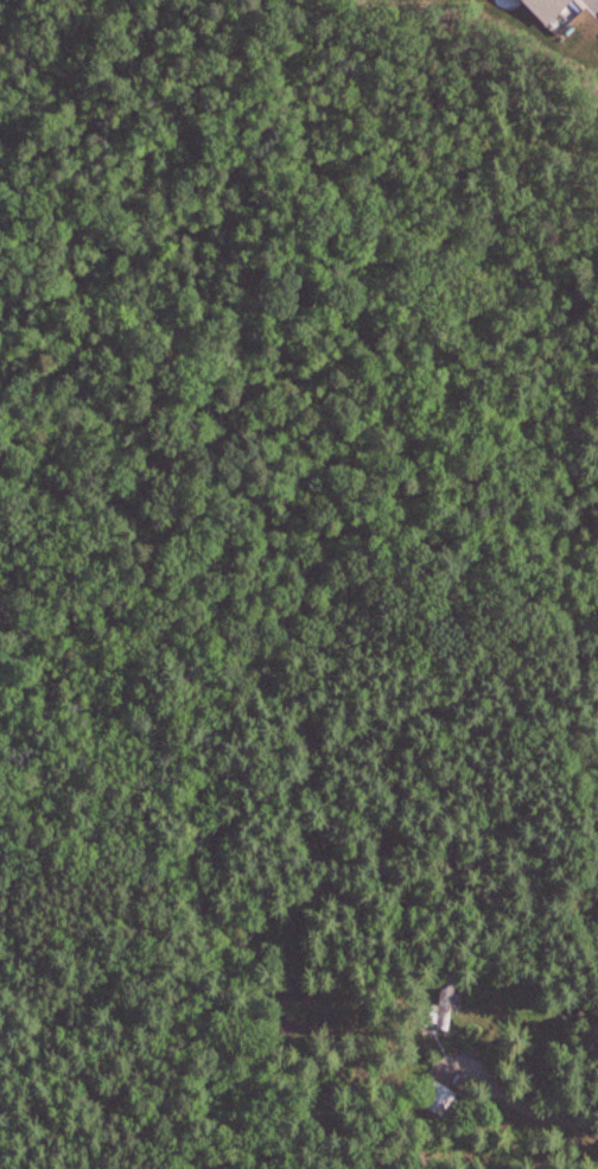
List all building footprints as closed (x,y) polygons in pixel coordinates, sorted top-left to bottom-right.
[(439,1030),(452,1031),(459,974),(446,973),(439,1030)] [(423,1107),(453,1113),(458,1086),(428,1081),(423,1107)]
